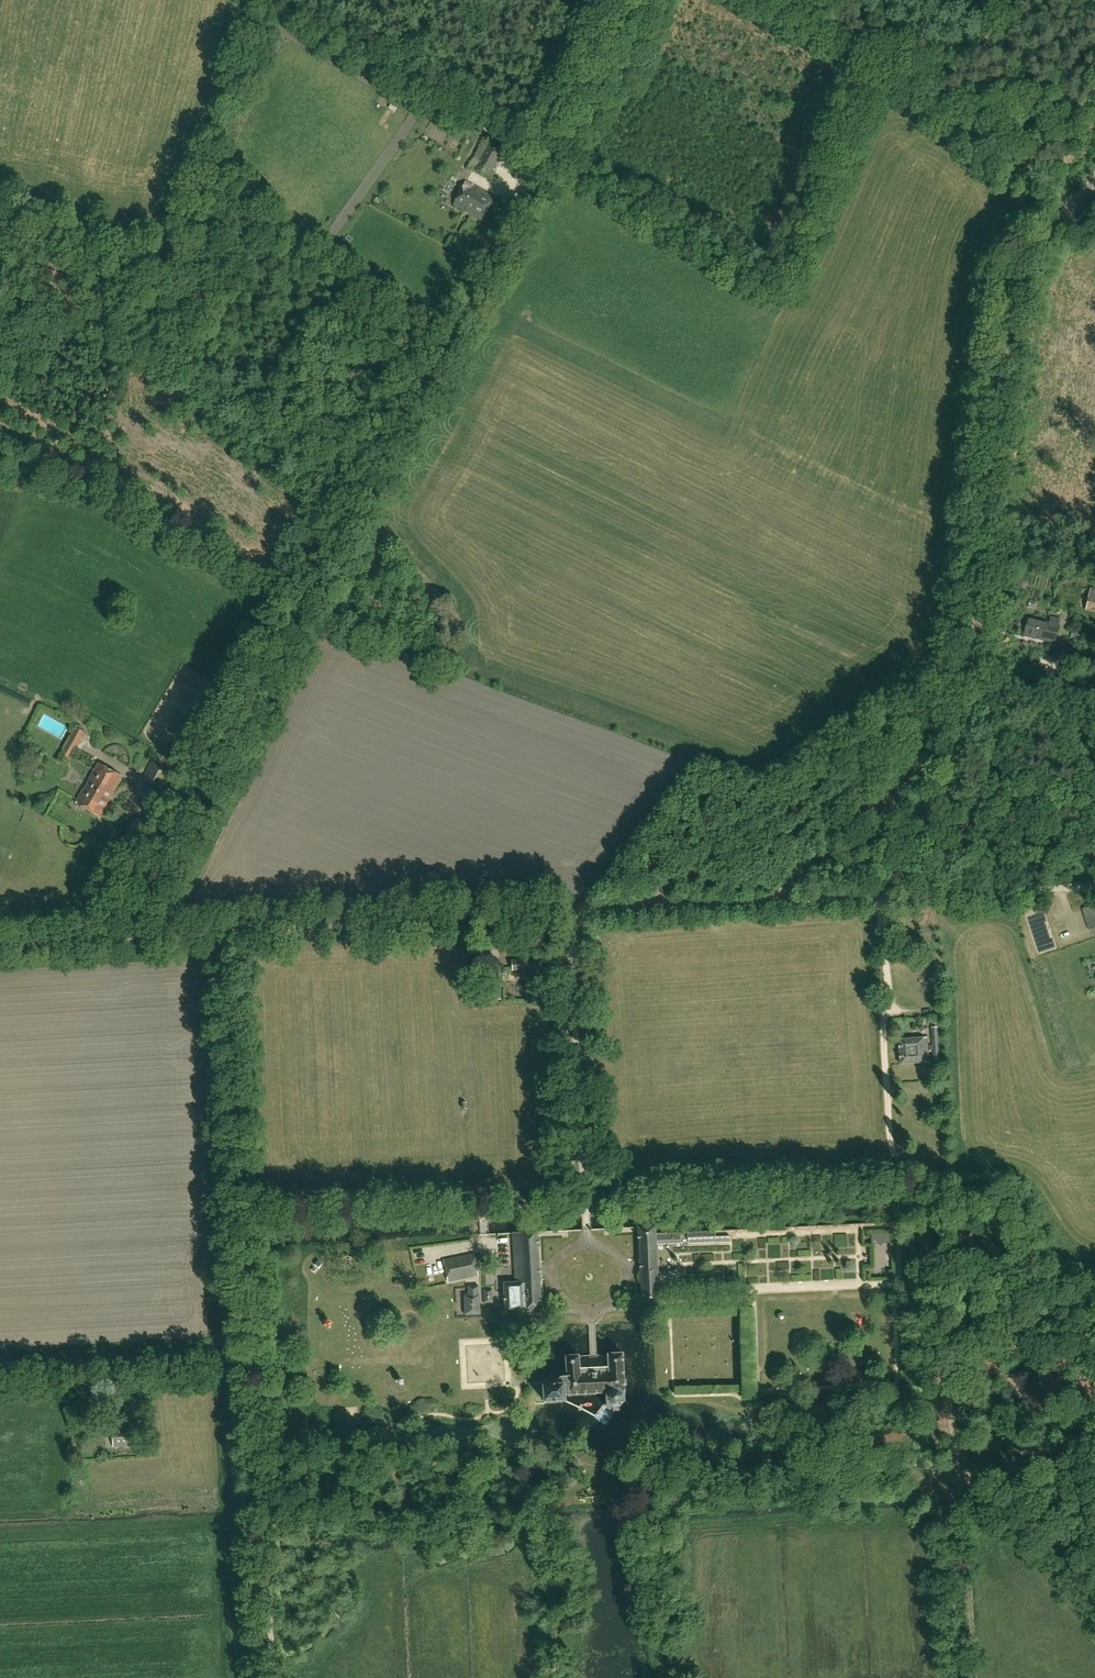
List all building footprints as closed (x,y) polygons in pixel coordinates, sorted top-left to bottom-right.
[(470,167),(490,177),(503,152),(483,141),(470,167)] [(481,220),(493,198),(466,184),(454,205),(466,211),(467,209),(472,212),(470,214),(481,220)] [(1085,611),(1094,613),(1094,593),(1090,592),(1085,611)] [(1049,624),(1028,619),(1024,637),(1055,644),(1059,626),(1058,626),(1060,619),(1051,616),(1049,624)] [(76,728),(62,752),(58,760),(67,766),(72,758),(85,733),(76,728)] [(153,761),(143,780),(163,790),(173,771),(153,761)] [(99,817),(122,777),(98,763),(90,778),(93,780),(86,793),(83,791),(75,803),(99,817)] [(138,833),(143,832),(146,827),(146,822),(140,819),(136,820),(133,824),(133,829),(138,833)] [(1080,912),(1087,933),(1094,930),(1094,907),(1080,912)] [(530,952),(520,953),(521,962),(512,962),(513,972),(522,971),(522,980),(532,979),(531,971),(540,970),(539,961),(530,961),(530,952)] [(500,1001),(499,981),(491,981),(492,1001),(500,1001)] [(898,1042),(899,1054),(928,1052),(927,1039),(898,1042)] [(928,1052),(899,1054),(900,1066),(929,1064),(928,1052)] [(895,1087),(901,1085),(898,1073),(892,1075),(895,1087)] [(658,1308),(656,1246),(680,1245),(679,1234),(655,1235),(655,1228),(638,1229),(641,1309),(658,1308)] [(503,1285),(505,1315),(541,1313),(537,1233),(511,1235),(514,1285),(503,1285)] [(686,1234),(687,1246),(729,1244),(729,1238),(715,1238),(715,1233),(686,1234)] [(893,1243),(892,1234),(881,1235),(882,1243),(893,1243)] [(473,1256),(443,1262),(448,1284),(478,1278),(473,1256)] [(714,1264),(714,1276),(735,1275),(735,1263),(714,1264)] [(463,1298),(464,1317),(480,1316),(478,1297),(478,1288),(467,1289),(467,1297),(463,1298)] [(483,1304),(492,1304),(492,1291),(483,1291),(483,1304)] [(565,1397),(605,1395),(606,1404),(611,1409),(618,1409),(625,1403),(622,1355),(607,1355),(608,1369),(594,1370),(579,1371),(578,1357),(565,1358),(566,1379),(566,1380),(555,1380),(555,1388),(546,1389),(547,1404),(565,1403),(565,1397)] [(90,1418),(96,1417),(94,1390),(88,1391),(90,1418)] [(114,1448),(134,1447),(133,1429),(125,1429),(124,1421),(114,1422),(115,1429),(113,1430),(114,1448)] [(86,1431),(96,1430),(95,1422),(86,1423),(86,1431)]
